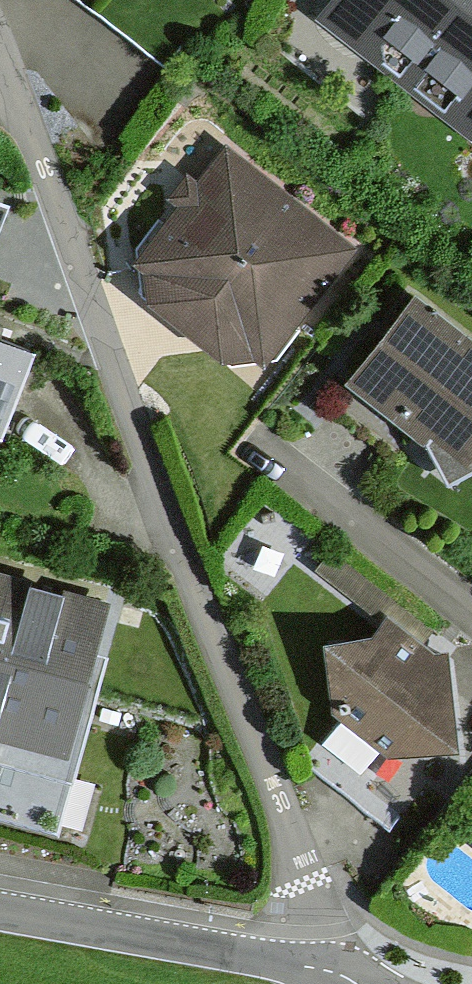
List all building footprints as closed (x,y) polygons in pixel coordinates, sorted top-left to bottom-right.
[(416,79),(471,8),(471,0),(337,0),(329,10),(416,79)] [(471,123),(471,8),(416,79),(471,123)] [(351,250),(225,156),(147,260),(158,310),(231,362),(270,358),(351,250)] [(10,204),(0,200),(0,233),(10,204)] [(412,288),(344,381),(465,468),(471,458),(471,331),(412,288)] [(0,342),(0,438),(15,443),(45,357),(0,342)] [(0,564),(0,812),(60,828),(122,596),(0,564)] [(444,648),(389,611),(324,640),(338,717),(320,742),(374,777),(393,756),(458,743),(444,648)]
